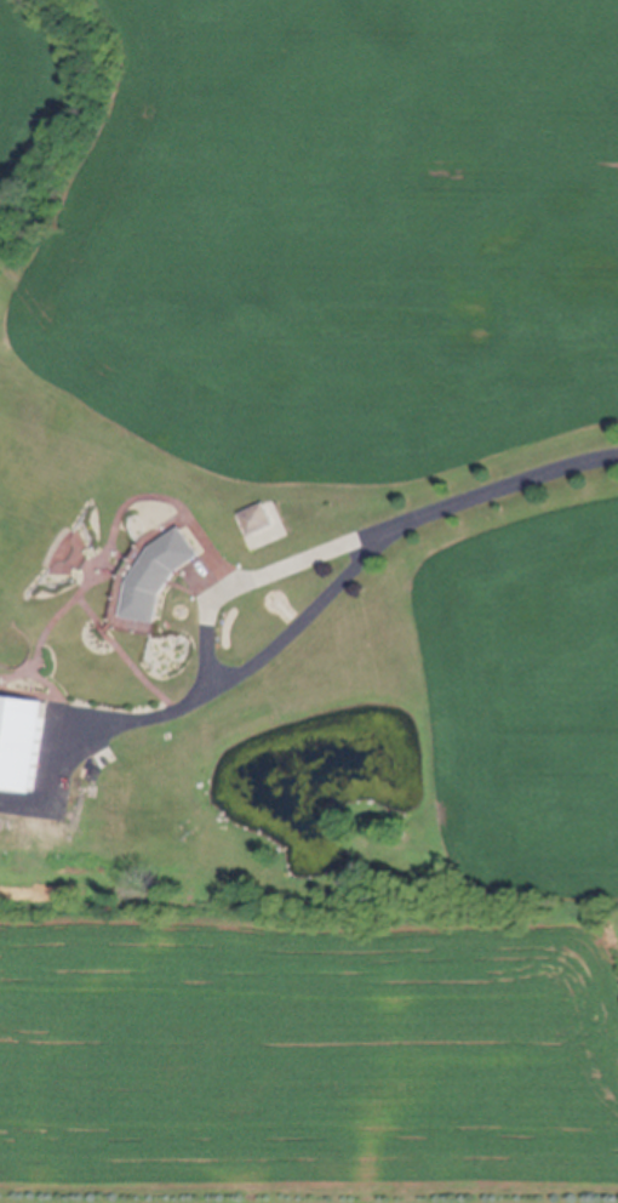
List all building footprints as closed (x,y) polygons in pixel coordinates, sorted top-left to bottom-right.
[(244,515),(270,503),(280,526),(253,537),(244,515)] [(127,618),(135,582),(156,548),(187,529),(206,558),(182,572),(167,595),(161,625),(127,618)] [(39,797),(0,792),(0,697),(51,703),(39,797)] [(98,787),(107,787),(107,797),(98,797),(98,787)]
